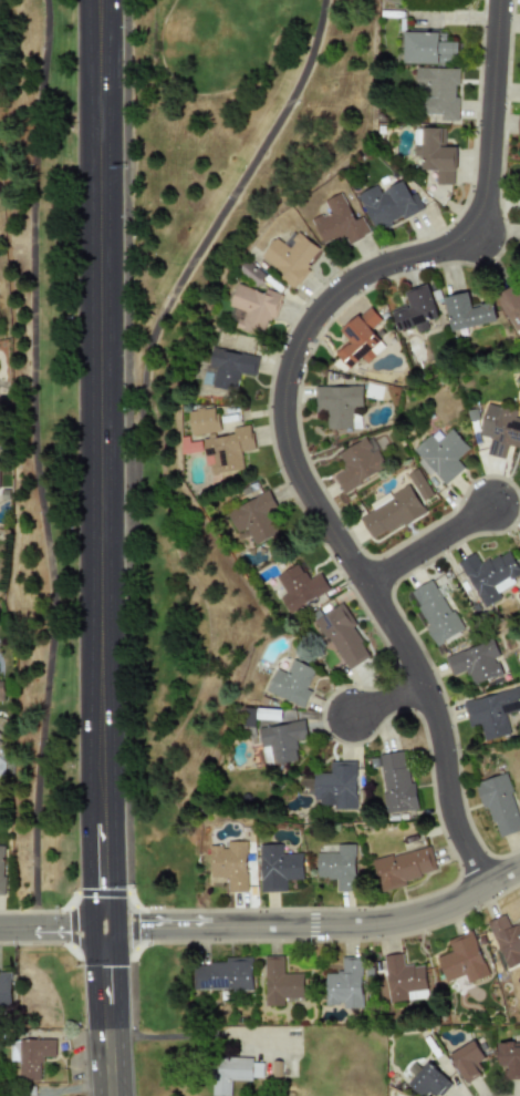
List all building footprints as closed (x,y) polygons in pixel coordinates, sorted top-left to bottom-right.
[(404,31),(404,63),(458,64),(458,42),(446,42),(446,32),(404,31)] [(415,93),(423,93),(423,114),(440,115),(440,121),(458,121),(459,68),(416,68),(415,93)] [(455,146),(443,146),(444,127),(414,127),(414,156),(420,156),(420,170),(436,170),(435,184),(454,184),(455,146)] [(422,208),(414,193),(408,195),(402,181),(379,192),(376,185),(357,194),(375,232),(422,208)] [(324,246),(344,236),(347,244),(370,234),(361,216),(353,219),(341,193),(323,201),(329,212),(312,219),(324,246)] [(275,237),(260,257),(282,274),(279,279),(292,289),(322,250),(294,231),(284,244),(275,237)] [(235,328),(261,337),(268,318),(272,320),(282,295),(266,288),(264,294),(238,284),(227,316),(237,320),(235,328)] [(398,331),(414,326),(416,334),(427,330),(425,321),(437,318),(427,285),(404,293),(408,306),(392,311),(398,331)] [(514,332),(519,330),(519,293),(516,285),(495,296),(514,332)] [(451,331),(496,320),(491,303),(470,307),(467,291),(443,297),(451,331)] [(366,363),(385,346),(370,330),(382,319),(367,306),(341,332),(350,341),(335,356),(350,369),(361,358),(366,363)] [(258,356),(211,348),(208,366),(215,367),(211,387),(236,391),(239,373),(254,377),(258,356)] [(314,387),(314,409),(326,410),(326,429),(361,429),(361,416),(351,416),(351,407),(363,407),(363,387),(314,387)] [(490,438),(487,455),(505,459),(508,445),(519,449),(519,416),(516,416),(517,410),(487,403),(480,436),(490,438)] [(191,434),(219,432),(217,408),(188,411),(191,434)] [(204,439),(209,478),(243,473),(241,452),(254,451),(251,424),(232,427),(233,436),(204,439)] [(437,431),(415,448),(444,485),(465,469),(457,459),(469,450),(453,428),(441,437),(437,431)] [(337,452),(346,470),(334,475),(342,492),(386,470),(371,437),(337,452)] [(202,439),(181,440),(181,453),(202,453),(202,439)] [(434,494),(417,469),(407,474),(423,501),(434,494)] [(426,513),(410,486),(358,516),(372,540),(402,522),(404,526),(426,513)] [(284,534),(269,493),(227,509),(236,533),(248,529),(253,545),(284,534)] [(482,607),(501,598),(497,590),(519,578),(519,573),(508,550),(480,564),(475,553),(459,561),(482,607)] [(330,591),(320,573),(310,577),(301,562),(275,576),(285,594),(280,597),(289,612),(330,591)] [(408,593),(437,645),(461,631),(433,578),(408,593)] [(371,656),(340,604),(315,619),(346,670),(371,656)] [(471,686),(501,674),(495,657),(498,655),(491,638),(444,657),(451,676),(466,670),(471,686)] [(304,708),(312,690),(308,688),(315,669),(292,658),(285,673),(277,668),(267,692),(304,708)] [(479,724),(483,740),(509,734),(505,714),(519,711),(519,707),(519,704),(519,703),(519,688),(461,700),(468,727),(479,724)] [(260,727),(264,766),(298,761),(294,740),(308,739),(305,720),(260,727)] [(415,809),(406,750),(377,755),(386,813),(415,809)] [(314,774),(315,808),(357,807),(356,761),(330,761),(330,772),(314,774)] [(495,839),(519,831),(519,823),(505,772),(477,781),(495,839)] [(247,892),(246,841),(227,841),(227,846),(210,847),(210,879),(227,878),(228,892),(247,892)] [(316,853),(316,879),(335,878),(335,891),(354,891),(354,843),(337,844),(337,852),(316,853)] [(260,892),(287,892),(285,880),(303,880),(302,853),(281,853),(281,844),(259,844),(260,892)] [(372,860),(379,892),(406,885),(405,879),(436,871),(429,846),(372,860)] [(509,928),(505,914),(487,921),(505,969),(519,963),(519,923),(509,928)] [(445,982),(464,975),(467,983),(488,976),(471,931),(446,940),(450,952),(435,957),(445,982)] [(388,1002),(407,1001),(406,990),(426,989),(424,964),(403,966),(402,953),(383,955),(388,1002)] [(252,989),(251,956),(223,957),(223,963),(193,964),(194,991),(252,989)] [(282,956),(263,956),(264,1006),(283,1006),(283,998),(303,997),(303,973),(282,973),(282,956)] [(324,973),(325,1005),(341,1005),(341,1008),(362,1008),(361,956),(341,957),(341,972),(324,973)] [(0,974),(0,1006),(10,1006),(10,974),(0,974)] [(54,1057),(54,1039),(10,1038),(9,1061),(19,1061),(18,1082),(40,1082),(41,1056),(54,1057)] [(476,1064),(483,1058),(472,1039),(447,1055),(465,1084),(481,1073),(476,1064)] [(502,1066),(502,1079),(519,1079),(519,1042),(497,1043),(497,1066),(502,1066)] [(231,1078),(262,1079),(262,1063),(252,1063),(252,1058),(212,1056),(211,1095),(230,1095),(231,1078)] [(429,1090),(435,1095),(439,1095),(450,1085),(426,1062),(407,1084),(420,1095),(425,1095),(429,1090)]
